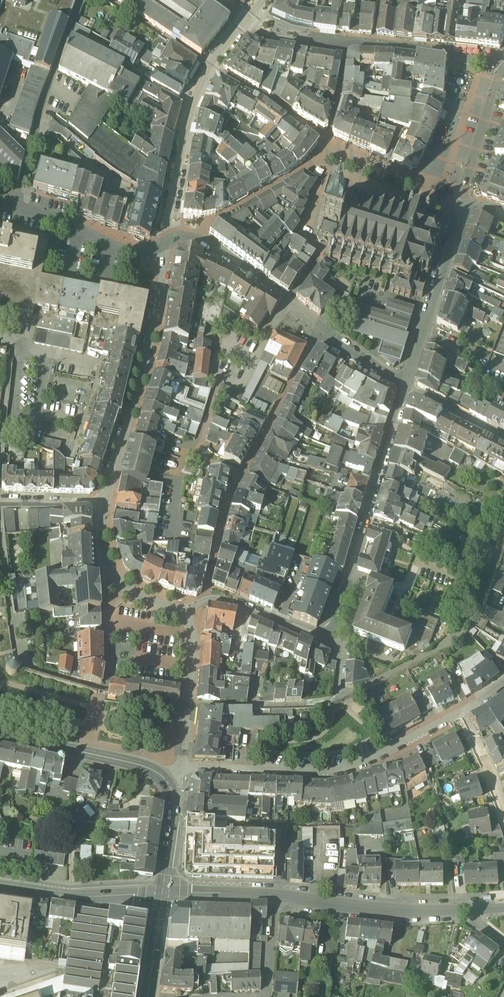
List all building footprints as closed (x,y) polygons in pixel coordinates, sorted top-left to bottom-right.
[(27,9),(4,0),(1,0),(0,4),(0,56),(12,60),(23,63),(22,66),(31,69),(34,70),(51,19),(68,25),(77,0),(31,0),(27,9)] [(27,9),(31,0),(4,0),(27,9)] [(201,57),(228,22),(225,20),(211,10),(199,1),(198,1),(197,0),(117,0),(144,19),(148,21),(181,43),(184,45),(192,51),(198,55),(201,57)] [(318,10),(306,7),(290,1),(288,0),(282,0),(273,15),(298,27),(314,29),(317,13),(318,10)] [(290,1),(306,7),(318,10),(319,0),(288,0),(290,1)] [(325,0),(319,0),(318,10),(317,13),(323,13),(325,0)] [(344,32),(347,12),(349,0),(343,0),(341,8),(340,12),(337,32),(344,32)] [(350,33),(352,20),(355,21),(357,14),(357,11),(358,0),(349,0),(347,12),(344,32),(350,33)] [(376,10),(379,1),(374,0),(364,0),(362,9),(364,9),(363,9),(376,10)] [(401,1),(398,0),(385,0),(384,4),(384,6),(390,7),(390,13),(397,14),(398,14),(399,7),(401,1)] [(412,2),(412,7),(413,8),(419,9),(420,1),(421,0),(412,0),(412,2)] [(494,7),(495,2),(485,0),(483,12),(482,12),(461,10),(458,25),(460,25),(460,24),(470,25),(471,15),(482,16),(481,23),(503,26),(503,8),(494,7)] [(409,17),(410,14),(410,7),(412,7),(412,2),(401,1),(399,7),(398,14),(398,15),(409,17)] [(415,41),(432,42),(436,13),(437,7),(438,2),(420,1),(419,9),(419,15),(415,41)] [(461,10),(482,12),(483,4),(462,2),(461,8),(461,10)] [(378,36),(394,38),(397,14),(390,13),(390,7),(384,6),(384,4),(383,5),(378,36)] [(323,13),(321,30),(337,32),(340,12),(341,8),(333,7),(333,15),(323,13)] [(449,8),(448,15),(444,43),(455,44),(458,25),(461,10),(461,8),(449,7),(449,8)] [(363,9),(363,12),(360,34),(372,35),(376,10),(363,9)] [(350,33),(360,34),(363,12),(360,11),(357,11),(357,14),(355,21),(352,20),(350,33)] [(314,29),(321,30),(323,13),(317,13),(314,29)] [(432,42),(444,43),(448,15),(442,14),(436,13),(432,42)] [(415,41),(419,15),(410,14),(409,17),(398,15),(395,38),(415,41)] [(457,44),(478,46),(481,23),(482,16),(471,15),(470,25),(460,24),(460,25),(457,44)] [(49,75),(68,25),(51,19),(34,70),(49,75)] [(481,23),(478,46),(481,47),(500,49),(502,44),(503,38),(503,26),(481,23)] [(76,26),(71,38),(85,45),(91,34),(76,26)] [(112,45),(137,60),(143,51),(143,50),(118,35),(112,45)] [(59,71),(89,87),(114,99),(115,100),(114,101),(126,108),(130,100),(133,96),(136,91),(136,90),(137,88),(137,89),(139,85),(127,79),(120,75),(122,70),(125,65),(106,56),(92,48),(85,45),(71,38),(59,71)] [(249,64),(255,65),(263,46),(247,40),(233,56),(247,67),(249,64)] [(150,55),(148,57),(153,60),(155,61),(157,62),(159,63),(163,57),(170,44),(167,42),(162,51),(157,48),(150,55)] [(163,57),(159,63),(187,79),(195,65),(195,61),(170,44),(163,57)] [(125,65),(132,69),(137,60),(112,45),(106,56),(125,65)] [(272,70),(273,67),(280,49),(263,46),(255,65),(271,69),(272,70)] [(279,69),(284,70),(289,71),(294,51),(280,49),(273,67),(279,69)] [(140,61),(144,64),(148,57),(150,55),(143,51),(137,60),(140,61)] [(302,74),(303,70),(307,53),(294,51),(289,71),(302,74)] [(328,56),(309,53),(306,70),(311,71),(324,73),(322,79),(325,79),(329,81),(335,57),(328,56)] [(346,67),(345,74),(358,75),(358,74),(358,68),(359,53),(351,53),(348,56),(346,67)] [(358,68),(373,69),(374,54),(359,53),(358,68)] [(394,55),(374,54),(373,69),(373,70),(392,71),(394,55)] [(402,72),(413,73),(414,57),(394,55),(392,71),(402,72)] [(12,60),(0,56),(0,97),(12,60)] [(226,71),(242,81),(246,73),(244,72),(245,70),(247,67),(233,56),(225,67),(226,71)] [(149,67),(153,60),(148,57),(144,64),(149,67)] [(342,58),(335,57),(329,81),(329,83),(337,84),(342,58)] [(415,77),(414,82),(423,83),(428,84),(429,76),(446,78),(447,63),(444,61),(419,58),(417,74),(415,77)] [(185,88),(187,79),(159,63),(157,62),(155,61),(152,65),(154,66),(167,74),(165,77),(185,88)] [(128,76),(132,69),(125,65),(122,70),(120,75),(127,79),(128,76)] [(262,91),(271,96),(276,79),(279,70),(278,70),(279,69),(273,67),(272,70),(271,69),(269,74),(262,91)] [(24,132),(30,134),(33,121),(33,120),(39,100),(49,75),(34,70),(31,69),(9,127),(16,129),(15,130),(20,132),(23,133),(24,132)] [(140,83),(144,76),(132,69),(128,76),(140,83)] [(392,71),(373,70),(373,74),(374,74),(373,81),(391,82),(392,71)] [(319,94),(320,86),(322,79),(324,73),(311,71),(305,88),(316,93),(319,94)] [(413,92),(413,89),(400,88),(402,72),(392,71),(391,82),(389,98),(389,103),(411,105),(412,100),(413,92)] [(165,89),(179,97),(185,88),(165,77),(156,72),(151,81),(157,84),(165,89)] [(244,82),(259,89),(262,81),(249,75),(248,74),(244,82)] [(358,80),(358,75),(345,74),(344,79),(344,88),(362,92),(373,94),(389,98),(391,82),(373,81),(358,80)] [(136,90),(179,114),(182,104),(177,102),(174,100),(167,97),(160,93),(152,89),(140,83),(128,76),(127,79),(139,85),(137,89),(137,88),(136,90)] [(428,84),(426,95),(445,98),(446,78),(429,76),(428,84)] [(287,81),(276,79),(271,96),(274,98),(280,101),(285,92),(287,81)] [(216,81),(210,92),(211,92),(215,91),(216,88),(216,86),(218,83),(219,83),(222,84),(223,86),(226,87),(227,87),(231,89),(231,90),(234,92),(236,92),(237,93),(239,90),(219,80),(216,81)] [(280,101),(290,108),(296,96),(295,95),(298,85),(287,81),(285,92),(280,101)] [(226,114),(237,93),(236,92),(234,92),(231,90),(231,89),(227,87),(226,87),(223,86),(222,84),(219,83),(218,83),(216,86),(216,88),(215,91),(211,92),(210,92),(206,99),(219,106),(216,110),(225,114),(226,114)] [(302,94),(305,88),(302,86),(298,85),(295,95),(296,96),(290,108),(293,111),(302,94)] [(318,94),(334,99),(336,88),(324,86),(320,86),(319,94),(318,94)] [(72,120),(69,125),(69,126),(88,142),(98,128),(100,124),(106,115),(110,109),(114,101),(115,100),(114,99),(89,87),(72,120)] [(302,94),(312,100),(316,93),(305,88),(302,94)] [(356,102),(364,103),(365,101),(368,101),(368,98),(361,96),(362,92),(344,88),(343,98),(353,101),(356,102)] [(178,118),(179,114),(136,90),(136,91),(133,96),(144,102),(161,112),(178,119),(178,118)] [(239,90),(237,93),(242,95),(242,96),(246,98),(248,98),(253,100),(256,99),(239,90)] [(413,92),(412,100),(420,102),(442,112),(446,98),(445,98),(426,95),(424,94),(421,94),(413,92)] [(261,102),(256,99),(253,100),(248,98),(246,98),(242,96),(242,95),(237,93),(226,114),(230,117),(241,124),(248,129),(248,128),(256,118),(264,103),(262,101),(261,102)] [(293,112),(324,130),(327,129),(331,109),(320,105),(321,103),(317,101),(316,103),(312,100),(302,94),(293,111),(293,112)] [(384,103),(388,104),(389,103),(389,98),(373,94),(372,99),(368,98),(368,101),(384,103)] [(126,108),(128,109),(133,101),(143,105),(144,102),(133,96),(130,100),(126,108)] [(342,101),(336,121),(345,125),(349,114),(350,111),(353,101),(343,98),(342,101)] [(201,111),(199,117),(222,128),(223,128),(230,117),(226,114),(225,114),(216,110),(219,106),(206,99),(201,111)] [(143,105),(133,101),(128,109),(138,115),(143,105)] [(384,103),(368,101),(365,101),(364,103),(363,108),(382,111),(384,103)] [(173,138),(178,119),(161,112),(144,102),(143,105),(138,115),(151,123),(153,124),(151,130),(156,132),(173,138)] [(442,112),(420,102),(418,111),(440,121),(442,112)] [(285,118),(264,103),(256,118),(268,127),(269,127),(274,131),(275,131),(276,130),(277,130),(285,119),(285,118)] [(381,114),(378,124),(385,126),(383,132),(395,135),(391,143),(400,147),(401,145),(405,147),(423,156),(440,121),(418,111),(411,108),(411,105),(389,103),(388,104),(384,103),(382,111),(381,114)] [(345,125),(354,128),(355,126),(356,121),(361,123),(362,120),(368,122),(369,118),(359,114),(358,117),(352,115),(353,112),(350,111),(349,114),(345,125)] [(52,120),(65,132),(69,126),(69,125),(57,115),(52,120)] [(211,144),(221,147),(222,144),(220,143),(218,142),(222,128),(199,117),(196,138),(211,144)] [(282,135),(285,138),(295,127),(295,126),(292,124),(285,119),(277,130),(276,130),(279,132),(282,135)] [(65,132),(52,120),(49,132),(61,136),(67,141),(71,136),(65,132)] [(354,128),(345,125),(336,121),(332,133),(335,134),(335,136),(348,142),(354,128)] [(88,142),(69,126),(65,132),(71,136),(78,142),(85,148),(88,152),(97,160),(112,171),(119,175),(130,182),(133,184),(133,185),(137,187),(143,174),(150,161),(131,147),(122,140),(103,126),(100,124),(98,128),(88,142)] [(238,128),(237,132),(248,135),(250,131),(250,130),(248,129),(241,124),(238,128)] [(385,159),(386,155),(391,143),(395,135),(383,132),(385,126),(378,124),(375,135),(369,151),(385,159)] [(355,126),(354,128),(348,142),(359,147),(366,131),(355,126)] [(7,127),(2,135),(3,136),(8,141),(15,130),(16,129),(9,127),(8,127),(7,127)] [(267,129),(261,136),(259,138),(263,142),(264,143),(269,137),(274,131),(269,127),(267,129)] [(285,138),(279,142),(292,152),(305,135),(295,127),(285,138)] [(238,139),(255,144),(255,143),(261,146),(263,142),(259,138),(248,135),(237,132),(232,131),(223,128),(222,128),(218,142),(220,143),(222,144),(225,139),(232,145),(238,139)] [(496,155),(503,158),(503,129),(496,155)] [(272,140),(279,132),(276,130),(275,131),(274,131),(269,137),(272,140)] [(370,133),(366,131),(359,147),(369,151),(375,135),(370,133)] [(21,139),(28,142),(30,134),(24,132),(23,133),(21,139)] [(172,140),(173,138),(156,132),(154,135),(148,133),(146,138),(152,141),(151,146),(137,137),(131,147),(150,161),(155,163),(166,168),(172,140)] [(292,152),(287,158),(297,168),(302,164),(317,145),(305,135),(292,152)] [(3,136),(0,140),(0,166),(7,173),(18,181),(24,157),(8,141),(3,136)] [(272,140),(269,137),(264,143),(271,149),(273,148),(277,144),(272,140)] [(40,164),(51,167),(58,141),(47,138),(40,164)] [(211,144),(196,138),(194,138),(193,144),(210,150),(211,144)] [(254,161),(255,160),(252,156),(245,150),(242,154),(232,145),(225,139),(222,144),(221,147),(240,163),(244,167),(245,167),(251,163),(254,161)] [(280,155),(273,148),(271,149),(264,143),(263,142),(261,146),(256,151),(260,155),(259,155),(265,161),(269,158),(274,154),(277,158),(277,157),(280,155)] [(287,158),(292,152),(279,142),(277,144),(273,148),(280,155),(282,153),(286,157),(287,158)] [(256,151),(261,146),(255,143),(255,144),(250,149),(254,153),(256,151)] [(400,147),(391,143),(386,155),(394,159),(399,150),(400,147)] [(193,144),(191,160),(208,163),(210,154),(210,150),(193,144)] [(221,147),(216,155),(228,166),(229,165),(235,162),(237,166),(240,163),(221,147)] [(423,156),(405,147),(403,153),(399,150),(394,159),(393,162),(412,171),(416,170),(423,156)] [(33,189),(70,199),(76,178),(81,160),(77,157),(70,151),(65,171),(51,167),(40,164),(33,189)] [(225,168),(228,166),(216,155),(210,154),(208,163),(212,163),(224,165),(225,168)] [(273,163),(269,158),(265,161),(259,155),(255,160),(254,161),(251,163),(253,166),(257,163),(260,168),(261,169),(271,164),(273,163)] [(392,162),(393,162),(394,159),(386,155),(385,159),(384,160),(391,164),(392,162)] [(287,158),(286,157),(280,160),(274,164),(284,176),(285,176),(294,170),(297,168),(287,158)] [(190,170),(210,174),(212,163),(208,163),(191,160),(191,161),(190,170)] [(166,172),(166,168),(155,163),(150,161),(143,174),(163,184),(166,172)] [(224,165),(212,163),(210,174),(218,175),(226,174),(225,168),(224,165)] [(244,177),(238,180),(247,196),(259,189),(250,173),(245,167),(244,167),(240,163),(237,166),(235,168),(244,177)] [(245,167),(250,173),(256,170),(253,166),(251,163),(245,167)] [(273,163),(271,164),(282,177),(284,176),(274,164),(273,163)] [(503,181),(503,166),(494,163),(489,176),(503,181)] [(270,184),(282,177),(271,164),(261,169),(270,184)] [(230,166),(229,165),(228,166),(225,168),(226,174),(228,173),(233,171),(232,170),(230,166)] [(233,171),(238,180),(244,177),(235,168),(232,170),(233,171)] [(260,168),(256,170),(250,173),(259,189),(270,184),(261,169),(260,168)] [(208,183),(210,174),(190,170),(187,187),(205,189),(208,190),(208,183)] [(228,173),(234,183),(238,180),(233,171),(228,173)] [(160,198),(163,184),(143,174),(137,187),(140,188),(160,198)] [(216,184),(218,175),(210,174),(208,183),(216,184)] [(269,195),(277,208),(286,214),(297,224),(303,215),(301,214),(306,206),(303,204),(305,202),(307,201),(307,198),(316,183),(303,174),(288,184),(269,195)] [(503,188),(503,181),(489,176),(489,177),(487,182),(503,188)] [(89,181),(76,178),(70,199),(70,200),(83,204),(80,214),(80,215),(85,217),(92,219),(92,220),(92,221),(95,222),(105,224),(104,226),(118,230),(118,228),(128,231),(134,210),(126,208),(126,207),(99,200),(102,188),(89,184),(90,182),(89,181)] [(227,187),(227,192),(228,207),(247,196),(238,180),(234,183),(227,187)] [(503,206),(503,188),(487,182),(482,194),(484,199),(503,206)] [(216,191),(227,192),(227,187),(227,186),(216,184),(208,183),(208,190),(212,190),(216,191)] [(204,200),(205,189),(187,187),(185,201),(203,203),(204,200)] [(149,239),(160,198),(140,188),(134,210),(128,231),(128,233),(149,239)] [(216,191),(215,203),(216,203),(215,214),(215,215),(228,207),(227,192),(216,191)] [(408,299),(410,299),(410,298),(411,298),(412,297),(410,297),(411,294),(415,295),(415,296),(416,296),(421,297),(421,298),(423,297),(422,296),(425,288),(426,286),(425,285),(424,286),(420,285),(420,284),(419,284),(418,285),(415,284),(415,281),(417,281),(417,280),(416,280),(416,279),(416,278),(415,278),(415,279),(411,278),(412,277),(411,277),(408,276),(408,274),(418,277),(429,274),(441,235),(434,228),(424,225),(426,220),(426,219),(428,219),(428,218),(428,217),(427,217),(427,216),(426,216),(427,215),(425,214),(427,210),(428,210),(428,209),(427,208),(428,207),(427,207),(426,207),(413,203),(414,203),(412,202),(412,204),(411,203),(411,204),(412,205),(410,209),(409,209),(408,210),(407,210),(407,211),(406,211),(400,209),(401,207),(399,206),(398,209),(390,206),(391,203),(389,203),(381,201),(381,200),(379,200),(378,202),(370,200),(371,197),(369,197),(368,200),(360,197),(361,194),(359,194),(358,197),(355,194),(349,195),(345,199),(345,200),(342,200),(341,202),(341,204),(331,201),(330,201),(328,202),(326,210),(323,209),(317,230),(319,231),(317,239),(319,244),(328,246),(328,248),(329,250),(328,255),(327,254),(326,256),(329,257),(328,260),(330,260),(331,258),(339,260),(338,263),(340,263),(348,266),(350,266),(350,264),(359,267),(358,269),(360,269),(360,267),(368,269),(367,272),(369,272),(370,270),(378,272),(377,275),(379,275),(380,273),(387,275),(386,277),(388,277),(388,278),(387,281),(394,283),(395,283),(392,291),(391,291),(391,292),(392,292),(392,293),(393,294),(393,293),(398,294),(397,295),(398,295),(399,294),(403,296),(403,297),(404,297),(404,296),(409,297),(408,299)] [(250,206),(241,211),(264,233),(273,226),(286,214),(277,208),(269,195),(262,199),(251,205),(250,206)] [(201,217),(203,203),(185,201),(184,212),(186,215),(201,217)] [(203,203),(201,217),(209,215),(210,202),(206,203),(203,203)] [(266,257),(285,235),(273,226),(264,233),(241,211),(224,221),(266,257)] [(286,214),(273,226),(285,235),(289,238),(290,238),(291,238),(300,226),(299,225),(297,224),(286,214)] [(489,237),(492,228),(494,222),(474,214),(468,229),(486,236),(489,237)] [(270,261),(266,257),(224,221),(210,235),(260,273),(261,273),(268,264),(270,261)] [(500,224),(494,222),(492,228),(498,230),(500,224)] [(45,242),(43,251),(46,252),(48,239),(0,229),(0,232),(45,242)] [(482,247),(486,236),(468,229),(462,244),(480,251),(482,252),(486,254),(492,256),(494,249),(486,247),(482,247)] [(35,306),(40,283),(39,283),(40,280),(46,252),(43,251),(45,242),(0,232),(0,308),(33,314),(35,306)] [(261,273),(270,279),(277,267),(278,266),(276,264),(279,260),(280,260),(289,246),(291,247),(295,241),(291,238),(290,238),(289,238),(270,261),(268,264),(261,273)] [(496,239),(493,247),(500,250),(498,253),(503,255),(503,242),(496,239)] [(290,254),(295,257),(299,259),(306,248),(295,241),(291,247),(288,252),(290,254)] [(462,244),(457,259),(472,265),(477,267),(482,252),(480,251),(462,244)] [(282,261),(283,259),(288,252),(291,247),(289,246),(280,260),(282,261)] [(294,266),(303,272),(310,262),(316,254),(306,248),(299,259),(294,266)] [(178,250),(175,269),(178,270),(179,262),(187,256),(200,258),(236,277),(238,273),(203,256),(203,255),(178,250)] [(225,295),(236,277),(200,258),(187,256),(179,262),(178,270),(175,269),(164,330),(189,334),(204,336),(206,324),(213,326),(219,327),(219,326),(221,318),(225,295)] [(294,266),(299,259),(295,257),(288,267),(292,270),(294,266)] [(454,269),(469,275),(470,270),(472,265),(457,259),(454,269)] [(310,280),(318,285),(326,273),(329,275),(333,269),(323,262),(319,268),(310,280)] [(283,264),(279,269),(271,280),(280,286),(292,270),(288,267),(283,264)] [(498,267),(491,264),(490,264),(488,271),(501,276),(503,275),(503,274),(503,269),(498,267)] [(303,272),(294,266),(292,270),(280,286),(289,293),(303,272)] [(270,279),(271,280),(279,269),(277,267),(270,279)] [(479,274),(470,270),(469,275),(477,279),(479,274)] [(238,273),(236,277),(237,277),(235,280),(238,282),(241,281),(250,286),(254,289),(256,285),(244,277),(238,273)] [(320,287),(329,275),(326,273),(318,285),(320,287)] [(462,291),(469,294),(471,290),(473,283),(452,274),(448,283),(462,290),(462,291)] [(477,279),(484,282),(486,276),(479,274),(477,279)] [(244,295),(250,286),(241,281),(238,282),(235,280),(237,277),(236,277),(225,295),(221,318),(219,326),(234,329),(240,319),(252,301),(244,295)] [(35,307),(41,308),(47,280),(41,279),(40,283),(35,306),(35,307)] [(64,284),(47,280),(41,308),(58,312),(64,284)] [(312,310),(320,316),(321,315),(334,297),(320,287),(318,285),(310,280),(296,298),(305,305),(304,305),(311,310),(312,310)] [(457,303),(462,291),(462,290),(448,283),(443,296),(445,297),(457,303)] [(82,287),(64,284),(58,312),(76,316),(82,287)] [(257,330),(267,316),(273,307),(271,300),(258,291),(254,289),(250,286),(244,295),(252,301),(240,319),(257,330)] [(99,291),(82,287),(76,316),(75,322),(88,325),(90,318),(94,318),(99,291)] [(260,288),(258,291),(271,300),(273,307),(267,316),(271,318),(281,302),(269,293),(269,294),(260,288)] [(100,289),(99,291),(94,318),(92,328),(95,329),(102,330),(107,331),(116,333),(134,337),(142,297),(100,289)] [(491,300),(471,290),(469,294),(489,305),(491,300)] [(458,332),(461,326),(462,323),(467,313),(469,309),(457,303),(445,297),(437,322),(458,332)] [(356,321),(353,331),(373,337),(382,340),(381,344),(377,357),(380,358),(394,368),(397,363),(400,364),(408,337),(405,336),(407,333),(414,310),(388,302),(385,312),(386,312),(385,315),(354,306),(351,315),(358,318),(357,321),(356,321)] [(37,328),(54,332),(58,312),(41,308),(37,328)] [(495,308),(492,314),(502,319),(503,315),(503,312),(495,308)] [(489,318),(469,309),(467,313),(470,314),(472,319),(483,324),(484,322),(487,323),(489,318)] [(54,332),(72,335),(75,322),(76,316),(58,312),(54,332)] [(34,343),(51,346),(54,332),(37,328),(34,343)] [(188,342),(189,334),(164,330),(163,337),(187,341),(188,342)] [(107,331),(104,345),(113,347),(116,333),(107,331)] [(372,341),(373,337),(353,331),(352,335),(372,341)] [(72,335),(54,332),(51,346),(69,350),(82,353),(85,341),(77,339),(71,338),(72,335)] [(88,349),(102,353),(104,345),(98,343),(100,334),(97,333),(93,336),(88,349)] [(134,337),(116,333),(113,347),(104,345),(102,353),(109,356),(133,361),(138,338),(134,337)] [(271,373),(287,381),(292,372),(306,346),(275,333),(263,357),(270,360),(267,365),(270,367),(275,357),(278,359),(271,373)] [(469,341),(481,347),(484,340),(472,335),(469,341)] [(162,347),(186,351),(187,341),(163,337),(162,347)] [(196,353),(210,355),(210,350),(211,345),(195,343),(193,353),(196,353)] [(170,374),(184,378),(187,361),(181,360),(182,355),(196,357),(196,353),(193,353),(188,352),(186,351),(162,347),(157,365),(171,369),(170,374)] [(316,349),(301,372),(311,379),(312,376),(328,353),(320,348),(316,349)] [(426,358),(420,376),(438,387),(441,388),(444,380),(446,371),(447,368),(444,366),(448,356),(429,348),(426,358)] [(194,379),(200,379),(199,387),(198,387),(196,394),(208,398),(209,392),(210,390),(205,389),(207,379),(210,355),(196,353),(196,357),(194,379)] [(312,376),(322,383),(331,369),(332,369),(333,366),(338,359),(328,353),(312,376)] [(131,369),(133,361),(109,356),(107,364),(131,369)] [(241,403),(246,405),(257,384),(257,385),(267,365),(270,360),(263,357),(263,358),(257,369),(254,376),(247,390),(244,395),(241,403)] [(333,366),(342,372),(347,365),(338,359),(333,366)] [(455,369),(465,374),(469,365),(459,360),(455,369)] [(127,387),(131,369),(107,364),(99,362),(97,370),(95,380),(127,387)] [(155,374),(168,379),(170,374),(171,369),(157,365),(154,374),(155,374)] [(338,379),(335,383),(334,383),(335,384),(340,387),(343,389),(344,390),(350,381),(357,371),(349,366),(347,365),(342,372),(338,379)] [(354,401),(355,400),(369,378),(357,371),(350,381),(344,390),(343,389),(340,394),(343,395),(354,401)] [(309,382),(311,379),(301,372),(298,376),(309,382)] [(155,374),(153,379),(171,385),(173,380),(168,379),(155,374)] [(288,398),(299,404),(310,382),(309,382),(298,376),(295,382),(288,398)] [(451,390),(441,388),(438,387),(420,376),(417,383),(419,387),(446,401),(448,397),(451,390)] [(264,387),(278,395),(283,385),(269,377),(264,387)] [(328,395),(333,388),(335,384),(334,383),(335,383),(328,378),(327,377),(322,384),(320,388),(321,388),(320,390),(326,394),(328,395)] [(369,400),(372,395),(379,383),(369,378),(355,400),(366,405),(369,400)] [(168,395),(171,385),(153,379),(148,393),(169,401),(170,401),(172,396),(168,395)] [(310,382),(315,385),(320,388),(322,384),(311,379),(309,382),(310,382)] [(120,414),(127,387),(95,380),(92,393),(88,406),(119,414),(120,414)] [(451,390),(458,392),(460,385),(444,380),(441,388),(451,390)] [(393,390),(379,383),(372,395),(380,398),(376,406),(374,409),(376,410),(388,414),(389,415),(395,394),(393,390)] [(170,401),(182,406),(184,400),(187,390),(171,385),(168,395),(172,396),(170,401)] [(216,395),(222,398),(228,387),(221,385),(218,392),(216,395)] [(466,387),(460,385),(458,392),(463,393),(466,387)] [(222,398),(228,401),(233,390),(228,387),(222,398)] [(244,395),(233,390),(228,401),(238,406),(239,406),(239,405),(241,403),(244,395)] [(319,392),(316,397),(315,398),(321,402),(326,394),(320,390),(319,392)] [(449,402),(460,408),(467,396),(463,393),(458,392),(451,390),(448,397),(450,399),(449,402)] [(145,406),(165,413),(168,406),(169,401),(148,393),(145,401),(144,405),(145,406)] [(338,399),(339,395),(335,393),(331,401),(336,403),(338,399)] [(340,403),(349,408),(354,401),(343,395),(341,400),(340,403)] [(310,409),(315,398),(316,397),(311,396),(307,403),(308,403),(306,407),(310,409)] [(460,408),(470,413),(477,401),(467,396),(460,408)] [(304,418),(310,409),(306,407),(299,404),(288,398),(284,407),(295,413),(304,418)] [(249,409),(263,416),(268,406),(253,399),(249,409)] [(195,411),(197,405),(184,400),(182,406),(189,409),(195,411)] [(376,410),(374,409),(366,405),(355,400),(354,401),(349,408),(347,412),(368,419),(370,413),(374,415),(376,410)] [(369,400),(366,405),(374,409),(376,406),(374,405),(375,404),(372,402),(369,400)] [(423,419),(438,426),(444,414),(415,400),(411,402),(408,413),(423,419)] [(195,411),(203,414),(205,408),(197,405),(195,411)] [(470,413),(487,422),(493,410),(485,405),(483,409),(479,406),(478,408),(474,406),(470,413)] [(493,410),(487,422),(499,428),(503,430),(503,408),(500,407),(499,409),(496,408),(497,405),(496,405),(495,407),(494,410),(493,410)] [(114,430),(119,414),(88,406),(87,406),(82,420),(79,432),(109,442),(113,430),(114,430)] [(141,418),(159,424),(176,430),(181,431),(186,433),(190,422),(185,420),(178,418),(167,414),(165,413),(145,406),(141,418)] [(167,414),(178,418),(180,412),(178,410),(170,407),(167,414)] [(277,422),(298,434),(302,427),(292,421),(295,413),(284,407),(277,422)] [(185,420),(190,422),(200,426),(203,414),(195,411),(189,409),(187,415),(185,420)] [(388,414),(376,410),(374,415),(370,413),(368,419),(365,430),(382,436),(389,415),(388,414)] [(219,421),(227,424),(229,420),(231,415),(224,411),(219,421)] [(346,411),(341,422),(356,427),(360,428),(365,430),(368,419),(347,412),(346,411)] [(421,426),(435,432),(438,426),(423,419),(408,413),(404,425),(419,431),(420,430),(421,426)] [(240,426),(238,429),(256,437),(265,422),(247,414),(246,416),(244,416),(242,421),(243,422),(243,424),(241,423),(240,426)] [(444,414),(438,426),(452,433),(458,421),(444,414)] [(337,432),(341,422),(329,417),(324,428),(336,433),(337,432)] [(133,443),(151,450),(154,443),(156,435),(155,434),(157,430),(159,424),(141,418),(137,429),(133,443)] [(250,448),(256,437),(238,429),(227,424),(219,421),(213,419),(211,425),(217,428),(226,432),(226,430),(229,431),(232,432),(230,437),(232,438),(231,439),(250,448)] [(238,424),(229,420),(227,424),(238,429),(240,426),(237,425),(238,424)] [(458,441),(477,452),(484,435),(458,421),(452,433),(447,444),(455,448),(456,445),(458,441)] [(196,437),(200,426),(190,422),(186,433),(196,437)] [(274,430),(294,441),(298,434),(277,422),(274,430)] [(159,424),(157,430),(162,432),(164,433),(174,436),(176,430),(159,424)] [(447,444),(452,433),(438,426),(435,432),(434,436),(447,444)] [(312,432),(302,427),(298,434),(305,438),(308,439),(312,432)] [(360,428),(358,434),(381,442),(382,436),(365,430),(360,428)] [(174,436),(184,439),(186,433),(181,431),(176,430),(174,436)] [(207,441),(217,446),(219,442),(222,436),(216,433),(210,430),(207,441)] [(274,430),(271,436),(291,447),(294,441),(274,430)] [(402,431),(396,452),(416,457),(422,460),(423,459),(426,450),(432,452),(435,443),(428,441),(428,440),(402,431)] [(102,466),(109,442),(79,432),(74,446),(69,460),(102,466)] [(156,435),(154,443),(164,446),(167,437),(163,436),(164,433),(162,432),(161,437),(156,435)] [(305,438),(298,434),(294,441),(296,443),(301,444),(305,438)] [(377,453),(381,442),(358,434),(357,440),(352,439),(352,441),(351,443),(355,445),(361,447),(377,453)] [(475,459),(485,465),(496,440),(484,435),(477,452),(474,458),(475,459)] [(240,466),(250,448),(231,439),(227,437),(223,436),(222,436),(219,442),(225,445),(227,442),(228,445),(224,452),(226,453),(223,459),(230,461),(240,466)] [(293,448),(291,447),(271,436),(262,450),(271,455),(282,460),(285,462),(293,448)] [(53,453),(58,455),(62,443),(42,437),(42,438),(40,449),(41,450),(47,451),(53,453)] [(343,450),(346,442),(340,440),(335,438),(331,448),(342,452),(343,450)] [(503,475),(503,474),(503,444),(496,440),(485,465),(503,475)] [(130,443),(121,480),(142,484),(146,485),(154,450),(151,450),(133,443),(130,443)] [(164,447),(164,446),(154,443),(151,450),(154,450),(161,453),(160,453),(162,454),(164,447)] [(361,447),(357,458),(374,464),(377,453),(361,447)] [(287,463),(294,465),(308,468),(323,472),(325,466),(326,463),(324,463),(299,457),(301,453),(293,448),(285,462),(287,463)] [(326,463),(325,466),(336,470),(338,463),(342,452),(331,448),(329,454),(326,463)] [(449,461),(459,466),(466,454),(456,448),(449,461)] [(262,450),(258,457),(278,467),(282,460),(271,455),(262,450)] [(374,464),(357,458),(345,453),(342,452),(338,463),(364,473),(362,478),(369,480),(374,464)] [(413,465),(416,457),(396,452),(390,468),(410,474),(410,475),(412,475),(415,466),(413,465)] [(58,455),(53,453),(53,477),(53,492),(59,493),(59,481),(63,481),(64,460),(59,455),(58,455)] [(269,483),(278,467),(258,457),(249,473),(268,483),(269,483)] [(428,473),(445,481),(451,471),(438,464),(437,467),(423,459),(422,460),(416,457),(413,465),(415,466),(418,468),(428,473)] [(472,466),(473,466),(472,466),(476,463),(475,459),(474,458),(471,457),(468,459),(467,459),(467,460),(468,460),(468,464),(467,464),(468,465),(468,464),(472,466)] [(98,478),(102,466),(69,460),(68,460),(67,464),(73,465),(73,468),(79,469),(80,468),(81,468),(81,469),(82,470),(81,472),(78,472),(78,475),(98,478)] [(285,462),(282,460),(278,467),(285,469),(287,463),(285,462)] [(307,474),(308,468),(294,465),(292,471),(306,475),(307,474)] [(323,472),(335,476),(337,476),(337,475),(338,471),(336,470),(325,466),(323,472)] [(269,483),(275,486),(280,476),(283,477),(286,478),(289,470),(285,469),(278,467),(269,483)] [(23,476),(34,476),(34,468),(24,468),(23,476)] [(390,468),(385,485),(398,489),(400,484),(403,477),(404,478),(408,480),(410,475),(410,474),(390,468)] [(199,502),(197,513),(201,514),(217,517),(221,498),(222,498),(223,490),(226,491),(230,474),(210,470),(207,486),(197,484),(193,501),(199,502)] [(286,480),(303,486),(304,481),(305,481),(306,475),(292,471),(289,470),(286,478),(286,480)] [(338,471),(337,475),(341,476),(347,478),(348,474),(348,473),(338,470),(338,471)] [(23,492),(23,476),(20,476),(15,476),(15,471),(12,471),(9,471),(2,471),(2,488),(6,491),(23,492)] [(94,491),(98,478),(78,475),(73,474),(72,481),(63,481),(59,481),(59,493),(72,493),(90,493),(94,491)] [(23,492),(38,492),(38,476),(36,476),(34,476),(23,476),(23,492)] [(41,476),(38,476),(38,492),(53,492),(53,477),(47,477),(41,476)] [(341,485),(347,487),(349,483),(340,479),(334,477),(332,483),(337,484),(341,485)] [(351,477),(349,483),(347,487),(348,487),(365,494),(368,482),(351,477)] [(246,479),(237,494),(263,503),(266,495),(256,491),(256,490),(253,490),(255,487),(257,484),(246,479)] [(121,480),(117,498),(139,501),(142,484),(121,480)] [(330,489),(338,492),(341,485),(337,484),(332,483),(330,489)] [(406,486),(400,484),(398,489),(404,491),(413,494),(414,492),(405,489),(406,486)] [(385,485),(382,496),(401,503),(410,506),(417,509),(421,497),(417,496),(418,494),(414,492),(413,494),(404,491),(398,489),(385,485)] [(363,501),(365,494),(348,487),(345,494),(363,501)] [(290,497),(298,500),(300,494),(290,490),(289,496),(290,497)] [(233,502),(231,509),(248,514),(249,515),(251,509),(260,512),(263,503),(237,494),(234,500),(233,502)] [(345,494),(343,499),(327,494),(324,503),(338,508),(335,515),(356,522),(363,501),(345,494)] [(399,508),(401,503),(382,496),(378,507),(402,516),(425,526),(426,526),(429,520),(404,510),(399,508)] [(139,510),(139,506),(140,501),(139,501),(117,498),(116,507),(139,510)] [(424,530),(425,526),(402,516),(378,507),(375,518),(394,525),(396,520),(400,521),(400,522),(423,532),(424,530)] [(50,530),(50,524),(50,518),(50,512),(50,509),(39,509),(38,528),(28,528),(28,532),(50,530)] [(28,510),(28,528),(38,528),(39,509),(28,510)] [(64,519),(64,523),(71,523),(91,522),(90,511),(87,509),(63,509),(63,516),(63,519),(64,519)] [(227,521),(228,522),(243,526),(244,526),(248,514),(231,509),(227,521)] [(3,510),(5,535),(15,534),(14,510),(3,510)] [(134,526),(138,527),(139,515),(115,511),(113,523),(134,526)] [(139,515),(138,527),(143,527),(154,529),(156,529),(158,520),(158,519),(158,516),(158,515),(145,513),(139,515)] [(217,517),(201,514),(198,525),(197,531),(213,534),(217,517)] [(248,514),(244,526),(248,527),(253,516),(249,515),(248,514)] [(352,537),(356,522),(335,515),(333,521),(339,523),(336,532),(326,566),(338,570),(342,572),(347,554),(352,537)] [(248,527),(250,528),(249,531),(253,532),(254,530),(254,529),(254,528),(255,528),(258,518),(253,516),(248,527)] [(398,527),(394,525),(375,518),(371,529),(392,536),(393,534),(399,536),(402,529),(398,527)] [(71,528),(71,533),(92,532),(91,525),(91,522),(71,523),(71,527),(71,528)] [(228,522),(225,535),(240,540),(241,541),(242,541),(244,533),(241,532),(243,526),(228,522)] [(113,523),(116,540),(117,540),(135,538),(134,531),(134,526),(113,523)] [(154,529),(143,527),(143,531),(143,537),(146,536),(153,535),(154,529)] [(68,539),(68,540),(92,540),(92,532),(71,533),(71,528),(60,528),(61,536),(68,539)] [(389,546),(392,536),(371,529),(368,541),(376,544),(371,561),(362,558),(359,568),(358,570),(379,577),(384,563),(385,560),(388,561),(392,549),(392,548),(389,546)] [(194,552),(210,555),(214,536),(197,533),(195,546),(194,552)] [(250,534),(244,533),(242,541),(246,542),(248,542),(250,534)] [(138,541),(139,546),(140,546),(142,545),(152,545),(153,535),(146,536),(143,537),(138,539),(138,541)] [(224,535),(221,548),(237,553),(238,549),(240,540),(225,535),(224,535)] [(69,555),(61,555),(59,555),(59,563),(53,563),(53,575),(55,575),(59,575),(59,574),(67,574),(93,573),(92,547),(92,543),(92,542),(92,540),(68,540),(69,548),(69,555)] [(246,542),(244,551),(238,549),(237,553),(236,554),(233,562),(244,565),(244,564),(247,556),(248,556),(249,551),(251,543),(248,542),(246,542)] [(431,547),(439,551),(442,546),(434,542),(431,547)] [(142,560),(147,561),(147,560),(149,555),(153,545),(152,545),(142,545),(143,556),(142,560)] [(171,555),(177,556),(177,555),(179,545),(167,545),(166,554),(171,555)] [(129,573),(140,579),(144,569),(141,568),(138,567),(140,561),(140,546),(139,546),(118,548),(125,568),(129,573)] [(259,564),(260,564),(266,566),(267,562),(271,549),(266,547),(263,555),(262,555),(261,560),(259,564)] [(221,548),(217,564),(225,566),(231,568),(233,562),(236,554),(237,553),(221,548)] [(274,564),(289,569),(293,556),(271,548),(271,549),(267,562),(274,564)] [(485,554),(494,557),(496,552),(487,549),(485,554)] [(165,561),(163,568),(174,571),(175,567),(169,566),(171,555),(166,554),(165,561)] [(480,568),(489,572),(494,557),(485,554),(480,568)] [(185,557),(177,555),(177,556),(177,566),(185,566),(185,557)] [(261,560),(248,556),(247,556),(244,564),(258,570),(260,564),(259,564),(261,560)] [(152,562),(150,561),(142,581),(154,587),(158,586),(163,568),(165,561),(155,557),(152,562)] [(140,579),(142,581),(150,561),(147,560),(147,561),(144,569),(140,579)] [(501,594),(503,587),(503,561),(502,560),(491,590),(501,594)] [(292,618),(317,627),(321,615),(322,615),(325,607),(324,607),(338,570),(326,566),(313,561),(292,618)] [(258,570),(258,572),(261,573),(271,577),(273,569),(274,567),(273,567),(274,564),(267,562),(266,566),(260,564),(258,570)] [(217,564),(215,573),(222,576),(225,566),(217,564)] [(241,577),(243,578),(243,577),(255,582),(255,581),(258,572),(258,570),(244,564),(244,565),(241,571),(241,572),(242,574),(241,577)] [(289,569),(274,564),(273,567),(274,567),(273,569),(287,573),(289,569)] [(194,573),(193,575),(205,577),(207,569),(208,566),(200,565),(199,571),(197,570),(196,573),(194,573)] [(173,591),(183,594),(187,574),(190,570),(190,568),(188,567),(186,566),(185,567),(185,566),(177,566),(177,572),(173,591)] [(212,584),(224,589),(228,578),(230,570),(231,568),(225,566),(222,576),(215,573),(212,584)] [(158,586),(170,590),(174,571),(163,568),(158,586)] [(273,569),(271,577),(273,577),(274,576),(285,579),(287,573),(273,569)] [(240,574),(230,570),(228,578),(224,589),(235,593),(240,582),(237,581),(240,574)] [(59,575),(55,575),(56,586),(72,585),(72,584),(74,584),(74,576),(74,575),(67,576),(67,574),(59,574),(59,575)] [(76,605),(77,610),(79,610),(100,608),(100,597),(98,574),(93,575),(74,576),(74,584),(76,599),(76,605)] [(204,581),(205,577),(193,575),(187,574),(183,594),(183,595),(197,597),(201,594),(204,581)] [(59,611),(56,586),(55,575),(53,575),(36,576),(40,613),(53,612),(59,611)] [(249,599),(255,582),(243,577),(243,578),(238,594),(249,599)] [(355,633),(405,652),(411,638),(413,633),(411,633),(382,621),(394,589),(373,580),(368,593),(370,594),(368,600),(355,633)] [(261,584),(255,581),(255,582),(249,599),(266,606),(272,589),(265,586),(267,583),(263,581),(261,584)] [(280,593),(272,589),(266,606),(273,609),(280,593)] [(208,606),(203,636),(220,639),(221,632),(221,629),(226,630),(232,631),(237,611),(225,609),(208,606)] [(503,630),(503,616),(503,615),(485,608),(481,619),(481,620),(489,623),(503,630)] [(79,616),(79,622),(74,622),(75,628),(79,628),(80,628),(101,627),(101,622),(100,609),(79,611),(79,610),(77,610),(61,611),(59,611),(53,612),(54,618),(79,616)] [(418,614),(411,633),(413,633),(411,638),(415,640),(421,624),(435,629),(437,622),(418,614)] [(248,633),(255,635),(256,631),(259,621),(252,617),(250,624),(248,628),(248,633)] [(474,628),(482,633),(486,628),(489,623),(481,620),(474,628)] [(254,639),(268,644),(273,627),(259,621),(256,631),(255,635),(255,637),(254,639)] [(415,640),(428,645),(435,629),(421,624),(415,640)] [(282,631),(273,627),(268,644),(268,646),(277,648),(282,631)] [(300,639),(282,631),(277,648),(283,650),(294,655),(300,639)] [(503,647),(503,640),(490,631),(487,636),(500,644),(503,647)] [(220,648),(221,648),(222,644),(225,644),(227,644),(228,641),(227,640),(226,638),(225,638),(226,633),(221,632),(220,639),(203,636),(203,637),(200,641),(202,644),(202,646),(220,648)] [(79,663),(83,663),(102,666),(102,646),(101,636),(81,637),(77,637),(77,645),(78,645),(79,663)] [(226,638),(227,640),(228,641),(227,644),(225,644),(222,644),(221,648),(229,650),(229,649),(230,650),(232,639),(226,638)] [(405,652),(409,658),(416,655),(430,649),(428,645),(415,640),(411,638),(405,652)] [(312,645),(300,639),(294,655),(293,659),(301,664),(306,666),(307,660),(312,645)] [(329,653),(312,645),(307,660),(306,666),(305,674),(305,676),(312,677),(314,663),(324,667),(327,659),(329,653)] [(202,646),(200,670),(219,673),(219,667),(221,668),(221,662),(219,662),(220,657),(220,648),(202,646)] [(244,646),(242,668),(251,670),(252,661),(253,652),(253,647),(244,646)] [(221,648),(220,648),(220,657),(228,657),(229,651),(229,650),(221,648)] [(500,652),(496,650),(492,657),(495,660),(496,658),(500,652)] [(55,664),(59,665),(60,660),(65,661),(66,654),(49,651),(48,657),(47,657),(47,659),(48,659),(48,663),(55,664)] [(227,666),(238,668),(241,654),(229,651),(228,657),(227,666)] [(263,662),(268,663),(268,657),(269,655),(257,653),(253,652),(252,661),(263,662)] [(487,652),(482,656),(488,664),(494,659),(487,652)] [(348,663),(364,665),(364,660),(350,655),(348,661),(348,663)] [(492,666),(490,667),(488,664),(482,656),(471,663),(461,669),(465,676),(463,677),(466,684),(471,695),(483,688),(500,675),(492,666)] [(335,671),(337,661),(327,659),(324,667),(324,668),(335,671)] [(102,666),(83,663),(79,663),(72,662),(65,661),(60,660),(59,665),(58,673),(70,677),(81,680),(101,684),(104,666),(102,666)] [(21,667),(19,664),(15,662),(11,661),(6,664),(5,670),(7,675),(12,677),(17,676),(21,671),(21,667)] [(263,663),(263,662),(252,661),(251,670),(251,671),(260,673),(263,663)] [(263,663),(260,673),(259,677),(265,679),(269,665),(263,663)] [(345,687),(354,688),(370,679),(366,671),(364,671),(364,665),(348,663),(347,671),(346,671),(345,685),(345,687)] [(251,671),(251,670),(242,668),(241,675),(219,673),(200,670),(199,691),(231,693),(232,689),(248,691),(250,676),(251,671)] [(429,693),(437,708),(454,699),(448,688),(452,685),(444,670),(432,677),(437,685),(434,687),(436,690),(429,693)] [(282,673),(280,687),(288,687),(290,675),(282,673)] [(130,685),(126,685),(123,697),(130,698),(129,701),(130,701),(136,702),(137,702),(137,700),(138,696),(143,697),(143,701),(142,703),(143,703),(149,704),(150,705),(151,702),(151,698),(157,699),(156,703),(156,706),(157,706),(157,705),(163,706),(163,707),(164,707),(164,704),(165,701),(170,701),(170,705),(169,708),(170,708),(170,707),(178,708),(179,697),(180,688),(131,680),(130,685)] [(123,699),(123,697),(126,685),(111,682),(110,684),(108,694),(108,696),(111,697),(123,699)] [(471,695),(466,684),(460,687),(461,688),(466,697),(471,695)] [(264,686),(263,702),(274,702),(276,687),(264,686)] [(285,702),(288,687),(280,687),(276,687),(274,702),(285,702)] [(303,687),(288,687),(285,702),(301,701),(301,700),(303,687)] [(466,697),(461,688),(455,691),(461,702),(466,698),(466,697)] [(246,703),(248,691),(232,689),(231,693),(199,691),(198,698),(200,700),(220,702),(230,702),(246,703)] [(377,715),(387,734),(421,716),(411,697),(377,715)] [(428,698),(423,701),(428,712),(433,709),(428,698)] [(486,709),(497,724),(500,727),(503,724),(503,700),(501,702),(500,699),(493,705),(495,707),(489,711),(487,709),(486,709)] [(423,715),(428,712),(423,701),(418,704),(423,715)] [(223,710),(223,717),(234,717),(239,717),(238,724),(238,731),(240,731),(246,731),(249,731),(252,731),(252,721),(252,709),(223,710)] [(270,709),(270,718),(279,717),(285,717),(288,717),(288,709),(270,709)] [(499,740),(500,740),(501,741),(503,739),(503,733),(500,727),(497,724),(486,709),(473,717),(481,733),(490,728),(496,736),(499,740)] [(198,727),(221,729),(222,721),(223,717),(223,710),(214,710),(214,712),(200,710),(199,717),(198,727)] [(252,731),(259,731),(279,730),(279,717),(270,718),(270,721),(252,721),(252,731)] [(221,729),(238,731),(238,724),(234,724),(234,722),(222,721),(221,729)] [(196,742),(219,744),(221,729),(198,727),(196,742)] [(238,731),(221,729),(219,744),(226,745),(234,745),(234,746),(239,747),(240,739),(240,737),(240,731),(238,731)] [(434,749),(441,762),(450,757),(451,760),(465,753),(456,735),(433,746),(434,749)] [(484,741),(486,746),(499,740),(496,736),(493,737),(484,741)] [(492,758),(503,752),(503,739),(501,741),(500,740),(499,740),(486,746),(492,758)] [(194,760),(218,760),(219,744),(196,742),(196,743),(194,760)] [(226,745),(219,744),(218,760),(225,761),(225,759),(226,759),(227,751),(226,751),(226,745)] [(12,768),(16,750),(0,747),(0,779),(2,768),(0,768),(1,766),(12,768)] [(434,749),(428,752),(431,767),(441,762),(434,749)] [(12,768),(23,770),(18,794),(26,796),(26,794),(30,772),(34,754),(16,750),(12,768)] [(432,772),(431,767),(428,752),(419,757),(427,771),(426,771),(427,775),(432,772)] [(492,758),(497,769),(497,768),(503,765),(503,752),(492,758)] [(34,754),(30,772),(26,794),(33,794),(37,774),(42,775),(46,757),(45,757),(34,754)] [(418,756),(402,765),(407,776),(410,780),(426,771),(427,771),(419,757),(418,756)] [(38,794),(44,796),(45,787),(46,787),(48,776),(54,778),(53,782),(61,783),(62,777),(65,761),(46,757),(42,775),(38,794)] [(400,786),(405,785),(404,777),(402,765),(397,766),(400,786)] [(388,788),(400,786),(397,766),(390,768),(390,767),(384,768),(385,770),(388,788)] [(388,789),(388,788),(385,770),(379,771),(379,769),(373,770),(374,773),(377,791),(388,789)] [(427,775),(426,771),(410,780),(407,776),(404,777),(405,785),(407,793),(428,781),(427,775)] [(99,780),(100,776),(99,774),(98,773),(93,772),(91,773),(90,774),(81,772),(79,781),(76,794),(77,794),(95,798),(96,794),(101,795),(104,781),(99,780)] [(377,794),(377,791),(374,773),(368,774),(368,775),(362,776),(362,777),(363,778),(366,796),(377,794)] [(453,777),(456,786),(466,782),(464,775),(453,777)] [(63,791),(76,794),(79,781),(66,778),(64,783),(63,791)] [(207,801),(208,800),(209,791),(211,779),(196,778),(191,782),(189,799),(207,801)] [(367,799),(366,796),(363,778),(357,779),(357,778),(351,779),(355,800),(355,801),(367,799)] [(211,779),(209,791),(226,792),(226,800),(225,801),(248,802),(248,797),(251,780),(211,779)] [(343,802),(355,800),(351,779),(345,780),(345,781),(340,783),(343,802)] [(456,786),(462,803),(483,796),(477,779),(466,782),(456,786)] [(251,780),(248,797),(262,798),(263,781),(251,780)] [(269,798),(275,798),(276,781),(263,781),(262,798),(269,798)] [(281,799),(288,799),(289,782),(276,781),(275,798),(281,799)] [(288,799),(294,799),(301,799),(301,782),(289,782),(288,799)] [(301,804),(310,804),(311,783),(301,782),(301,799),(301,803),(301,804)] [(332,804),(343,802),(340,783),(334,784),(334,782),(328,783),(332,804)] [(332,805),(332,804),(328,783),(311,783),(310,804),(310,805),(311,805),(311,804),(332,805)] [(388,788),(388,789),(389,794),(401,792),(400,786),(388,788)] [(262,808),(262,798),(248,797),(248,802),(247,808),(262,808)] [(189,799),(186,817),(201,818),(245,821),(247,808),(248,802),(225,801),(208,800),(207,801),(189,799)] [(343,802),(345,811),(356,809),(355,801),(355,800),(343,802)] [(332,804),(332,805),(332,813),(345,811),(343,802),(332,804)] [(139,816),(138,823),(160,826),(163,807),(141,804),(139,816)] [(107,816),(118,816),(119,806),(109,806),(107,816)] [(369,813),(370,819),(381,817),(380,811),(369,813)] [(473,825),(475,833),(488,831),(492,830),(491,827),(490,822),(490,820),(489,821),(488,811),(469,814),(470,825),(473,825)] [(127,823),(138,823),(139,816),(128,816),(128,814),(120,814),(120,817),(106,817),(106,824),(127,823)] [(184,877),(233,878),(234,838),(226,838),(227,824),(201,823),(188,822),(187,837),(186,836),(184,877)] [(396,833),(394,822),(382,824),(382,825),(383,835),(396,833)] [(105,831),(126,833),(127,823),(106,824),(105,831)] [(138,823),(137,830),(159,833),(160,826),(138,823)] [(353,824),(355,835),(383,836),(383,835),(382,825),(371,824),(353,824)] [(431,827),(433,840),(447,837),(444,825),(431,827)] [(488,831),(490,840),(503,838),(499,826),(491,827),(492,830),(488,831)] [(303,850),(312,850),(312,828),(302,828),(302,850),(303,850)] [(156,852),(159,833),(137,830),(135,844),(134,849),(138,849),(156,852)] [(67,846),(78,846),(78,831),(67,831),(67,838),(67,843),(67,844),(67,846)] [(233,878),(240,879),(241,838),(234,838),(233,878)] [(275,839),(241,838),(240,879),(273,880),(275,839)] [(80,863),(93,863),(93,858),(91,858),(91,847),(80,846),(80,863)] [(138,849),(134,849),(121,847),(119,847),(118,853),(137,856),(138,849)] [(156,852),(138,849),(137,856),(136,861),(155,864),(156,852)] [(291,882),(302,882),(303,850),(302,850),(292,849),(291,860),(291,882)] [(450,852),(453,864),(465,863),(464,850),(450,852)] [(348,852),(346,871),(358,873),(357,863),(356,852),(356,851),(348,852)] [(152,876),(155,864),(136,861),(135,867),(122,865),(121,872),(152,876)] [(380,862),(357,863),(358,873),(357,887),(380,886),(380,862)] [(420,886),(420,868),(420,867),(401,866),(401,863),(393,863),(393,873),(393,877),(397,877),(396,886),(420,886)] [(496,867),(498,867),(498,877),(503,877),(503,876),(503,863),(495,863),(496,867)] [(496,867),(479,868),(480,887),(499,886),(498,877),(498,867),(496,867)] [(431,868),(420,868),(420,886),(443,886),(443,868),(431,868)] [(467,888),(480,887),(479,868),(465,869),(467,888)] [(336,887),(343,888),(345,871),(339,870),(336,887)] [(357,887),(358,873),(346,871),(345,871),(343,888),(343,889),(356,890),(357,887)] [(33,918),(46,920),(48,904),(34,902),(33,907),(33,918)] [(31,917),(32,907),(0,903),(0,961),(24,965),(26,951),(31,917)] [(249,938),(260,938),(261,927),(258,926),(258,921),(265,920),(265,903),(250,904),(250,909),(249,938)] [(48,920),(54,921),(61,922),(63,906),(51,904),(48,920)] [(63,906),(61,922),(67,923),(72,924),(73,924),(75,908),(63,906)] [(167,940),(187,941),(189,907),(175,907),(171,910),(170,921),(169,921),(166,940),(167,940)] [(187,941),(188,941),(208,942),(249,943),(249,938),(250,909),(189,907),(187,941)] [(108,926),(123,929),(125,916),(75,908),(73,924),(72,924),(67,963),(66,970),(64,977),(63,987),(93,991),(98,992),(108,926)] [(111,996),(136,996),(147,919),(125,916),(123,929),(118,963),(116,963),(115,971),(111,996)] [(58,941),(61,922),(54,921),(51,940),(58,941)] [(64,942),(67,923),(61,922),(58,941),(64,942)] [(338,944),(344,945),(345,941),(347,923),(341,922),(338,944)] [(293,949),(300,950),(301,947),(304,926),(279,923),(278,933),(279,933),(277,946),(280,947),(280,949),(292,951),(293,949)] [(351,942),(358,943),(360,924),(347,923),(345,941),(351,942)] [(368,944),(377,945),(379,927),(360,924),(358,943),(363,943),(365,944),(368,944)] [(319,929),(304,926),(301,947),(300,950),(300,954),(299,962),(308,963),(309,948),(317,949),(318,942),(317,942),(319,929)] [(379,927),(377,945),(382,946),(390,947),(392,928),(382,927),(379,927)] [(466,949),(471,953),(477,958),(488,943),(477,934),(466,949)] [(208,952),(208,942),(188,941),(188,947),(189,947),(189,952),(207,955),(208,952)] [(208,952),(249,953),(249,943),(208,942),(208,952)] [(347,964),(353,966),(358,943),(351,942),(350,944),(347,959),(347,960),(347,964)] [(363,943),(358,943),(353,966),(353,968),(360,969),(364,950),(362,950),(363,943)] [(488,943),(477,958),(489,966),(500,951),(488,943)] [(248,973),(260,974),(262,944),(250,944),(248,973)] [(368,956),(374,957),(377,945),(368,944),(366,949),(369,950),(368,956)] [(382,949),(382,946),(377,945),(374,957),(373,958),(380,960),(383,950),(382,949)] [(455,959),(461,962),(466,952),(460,949),(455,959)] [(468,971),(477,958),(471,953),(461,967),(467,972),(468,971)] [(181,975),(182,966),(183,958),(165,955),(162,975),(180,977),(184,977),(184,975),(181,975)] [(421,974),(437,978),(442,961),(426,957),(421,974)] [(367,980),(402,986),(403,983),(408,965),(380,960),(373,958),(367,980)] [(479,980),(489,966),(477,958),(468,971),(468,972),(478,979),(479,980)] [(197,977),(202,976),(204,976),(206,967),(206,961),(198,960),(196,977),(197,977)] [(66,970),(67,963),(58,961),(57,968),(66,970)] [(206,967),(204,976),(216,976),(223,976),(231,976),(248,975),(248,974),(248,966),(206,967)] [(461,976),(463,977),(467,972),(461,967),(456,975),(455,975),(461,976)] [(359,976),(360,969),(353,968),(351,974),(359,976)] [(445,983),(458,986),(461,976),(455,975),(456,975),(447,972),(445,983)] [(473,985),(478,979),(468,972),(463,978),(473,985)] [(231,984),(231,992),(261,991),(260,974),(248,974),(248,975),(231,976),(231,984)] [(289,994),(297,995),(298,983),(298,976),(273,974),(272,984),(273,984),(272,993),(278,993),(278,996),(289,996),(289,994)] [(192,977),(184,977),(180,977),(162,975),(160,990),(178,992),(193,992),(192,989),(192,977)] [(216,976),(204,976),(202,976),(202,984),(211,984),(211,983),(216,983),(216,976)] [(226,985),(231,984),(231,976),(223,976),(223,982),(226,985)] [(62,996),(71,996),(93,996),(93,991),(63,987),(64,977),(7,996),(58,996),(62,996)] [(450,996),(465,996),(466,993),(451,987),(447,996),(450,996)]
